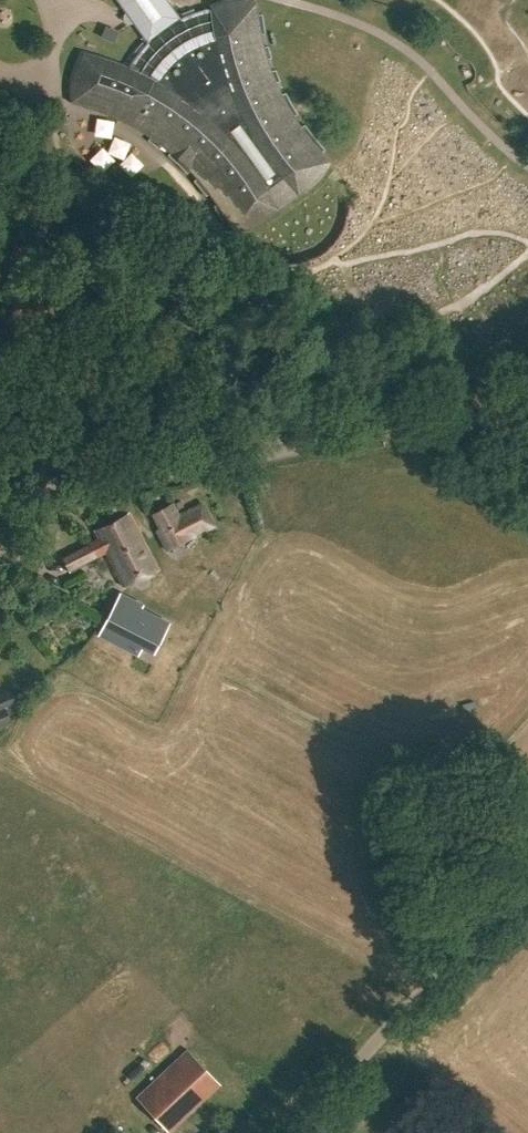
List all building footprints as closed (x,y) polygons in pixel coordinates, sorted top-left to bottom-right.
[(71,103),(92,109),(112,116),(131,126),(150,137),(147,141),(159,149),(162,146),(170,152),(167,155),(177,164),(186,174),(190,171),(196,178),(193,181),(205,196),(209,194),(216,204),(212,206),(222,223),(226,221),(232,232),(238,231),(244,229),(251,227),(257,224),(262,221),(268,218),(273,214),(278,209),(279,201),(289,194),(297,195),(305,190),(312,184),(319,177),(325,169),(330,161),(322,153),(325,150),(314,138),(304,125),(301,127),(294,116),(297,114),(285,93),(281,95),(276,83),(280,81),(275,70),(271,71),(267,59),(271,58),(268,46),(264,47),(261,35),(265,34),(262,14),(258,15),(257,2),(247,0),(228,0),(221,1),(210,6),(210,9),(203,11),(194,13),(193,9),(181,14),(183,18),(176,21),(162,0),(114,0),(125,18),(142,42),(138,47),(134,52),(137,54),(128,68),(113,62),(98,57),(82,53),(79,59),(76,64),(74,69),(72,75),(71,80),(70,86),(70,91),(70,97),(71,103)] [(112,43),(116,32),(103,26),(98,38),(112,43)] [(201,501),(177,513),(172,504),(154,514),(164,533),(159,536),(167,552),(191,539),(215,527),(201,501)] [(62,557),(70,571),(107,552),(125,587),(158,569),(129,513),(95,531),(99,537),(62,557)] [(118,598),(99,634),(138,654),(146,639),(151,641),(161,621),(118,598)] [(10,720),(6,707),(18,702),(12,687),(0,692),(0,724),(10,720)] [(136,1099),(166,1131),(218,1082),(187,1050),(136,1099)]
